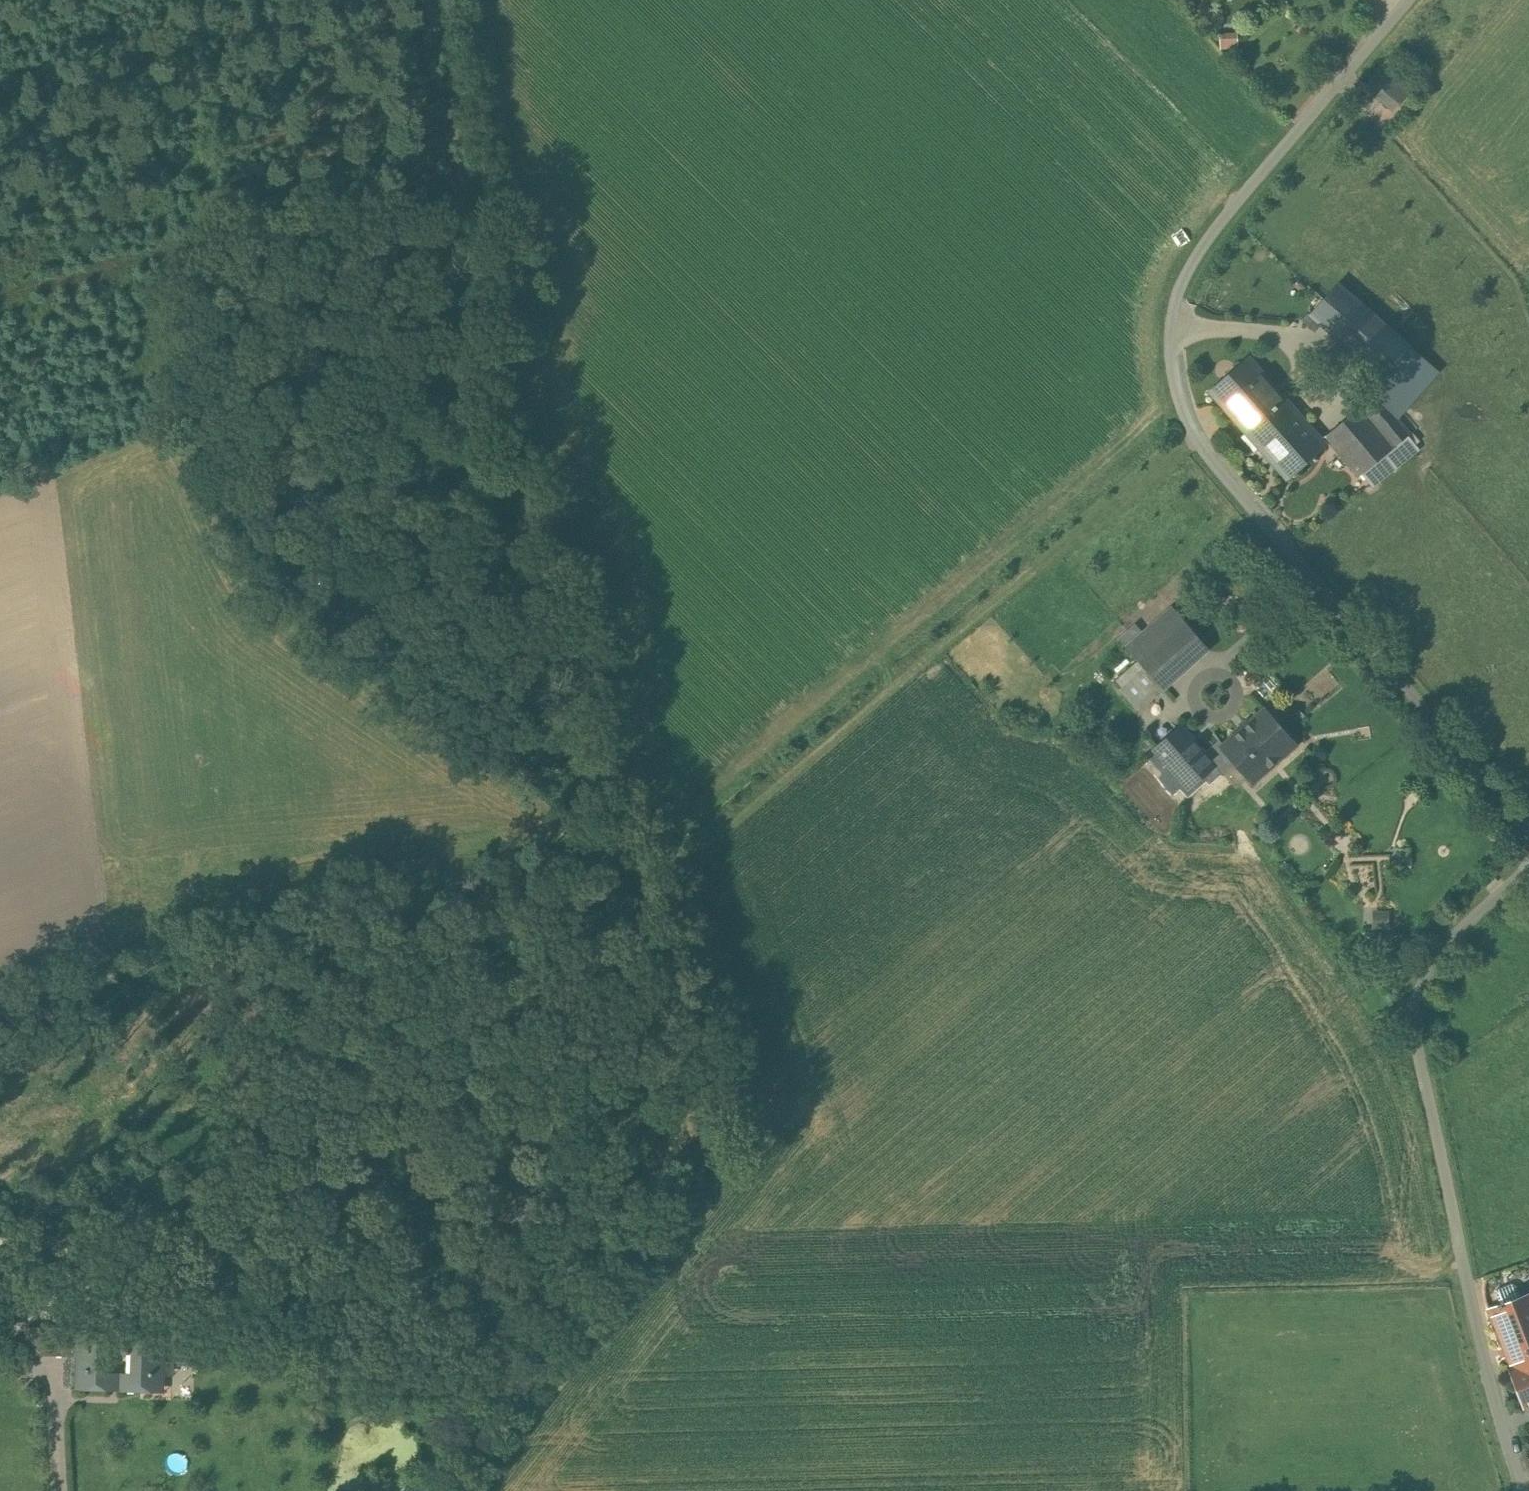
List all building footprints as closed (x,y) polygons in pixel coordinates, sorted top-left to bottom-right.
[(1410,88),(1393,75),(1386,84),(1389,87),(1380,98),(1393,109),(1410,88)] [(1410,345),(1338,282),(1311,313),(1383,376),(1410,345)] [(1440,372),(1410,345),(1383,376),(1368,393),(1373,398),(1384,403),(1398,420),(1422,393),(1440,372)] [(1323,444),(1249,359),(1212,392),(1286,477),(1323,444)] [(1384,403),(1373,398),(1361,407),(1394,447),(1410,434),(1398,420),(1384,403)] [(1361,407),(1333,430),(1326,436),(1359,476),(1362,473),(1394,447),(1361,407)] [(1394,447),(1362,473),(1372,486),(1404,459),(1394,447)] [(1169,601),(1122,642),(1138,660),(1163,689),(1211,648),(1185,619),(1169,601)] [(1197,714),(1216,736),(1235,758),(1253,779),(1293,744),(1236,679),(1197,714)] [(1202,749),(1180,722),(1152,747),(1186,786),(1214,761),(1221,770),(1235,758),(1216,736),(1202,749)] [(1512,1284),(1495,1290),(1500,1303),(1501,1303),(1502,1305),(1520,1298),(1516,1285),(1513,1284),(1512,1284)] [(1520,1298),(1502,1305),(1501,1303),(1500,1303),(1497,1304),(1498,1306),(1488,1310),(1511,1369),(1510,1369),(1525,1407),(1528,1405),(1528,1294),(1520,1298)] [(76,1352),(77,1336),(77,1331),(27,1328),(27,1331),(26,1355),(45,1356),(77,1357),(77,1352),(76,1352)] [(192,1336),(169,1334),(168,1343),(176,1343),(174,1363),(190,1364),(192,1336)] [(166,1341),(77,1336),(76,1352),(77,1352),(77,1357),(76,1389),(120,1391),(154,1393),(154,1377),(165,1377),(165,1362),(166,1341)]
